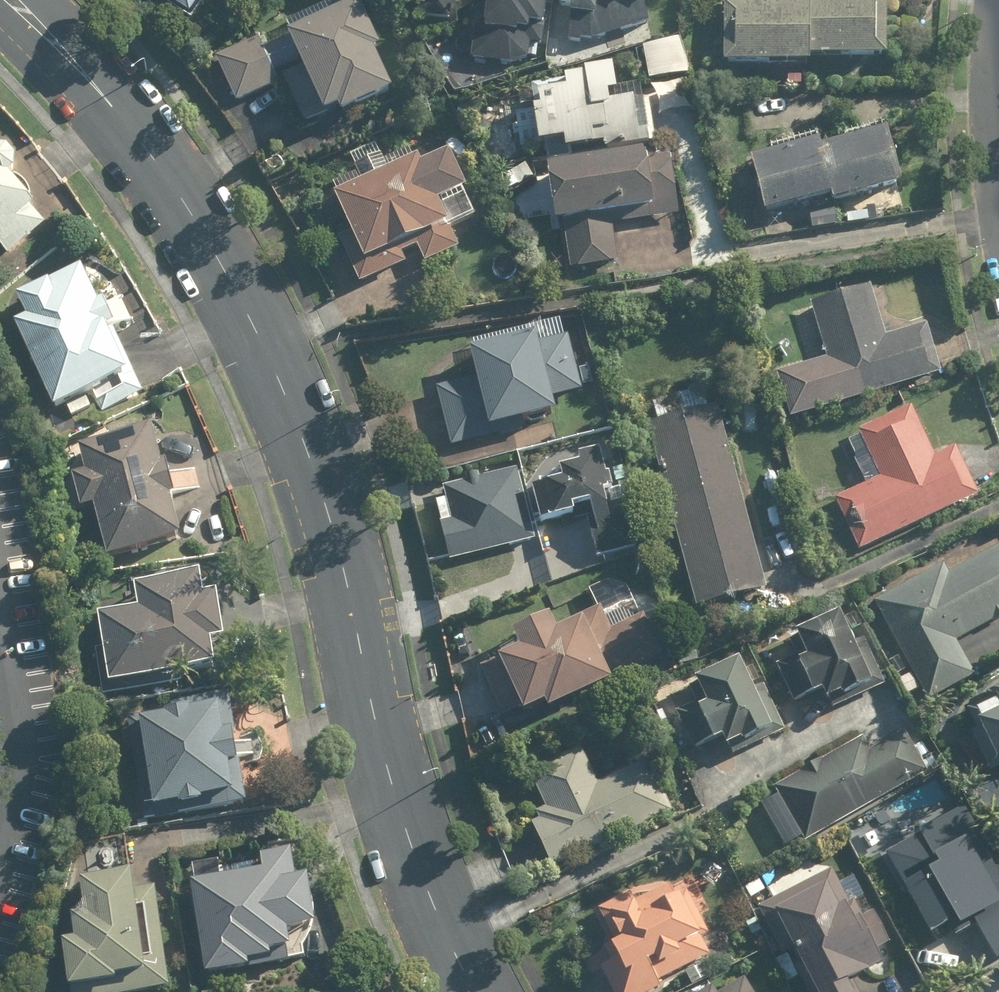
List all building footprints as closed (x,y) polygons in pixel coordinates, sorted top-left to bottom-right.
[(193,9),(198,0),(180,0),(193,9)] [(391,48),(371,1),(367,3),(366,0),(340,0),(291,21),(299,39),(271,51),(265,39),(220,58),(240,103),(284,83),(279,72),(309,59),(313,67),(290,77),(311,125),(350,108),(352,113),(405,89),(388,49),(391,48)] [(498,31),(478,30),(476,60),(536,63),(537,33),(542,33),(542,24),(556,25),(557,0),(500,0),(498,31)] [(657,0),(568,0),(568,6),(579,6),(576,53),(611,55),(632,51),(655,39),(657,0)] [(812,5),(783,5),(783,0),(732,0),(731,62),(825,63),(825,57),(899,57),(899,0),(812,0),(812,5)] [(687,32),(648,43),(659,84),(699,72),(687,32)] [(630,102),(623,63),(594,68),(595,71),(574,74),(575,80),(542,86),(552,144),(575,140),(577,152),(614,146),(615,151),(660,143),(658,132),(651,133),(645,99),(630,102)] [(898,129),(833,146),(846,194),(848,201),(913,184),(898,129)] [(3,241),(15,253),(50,220),(38,207),(45,201),(23,177),(34,165),(10,139),(0,149),(0,244),(3,241)] [(775,213),(846,194),(833,146),(831,139),(760,158),(775,213)] [(655,149),(558,164),(575,270),(625,262),(619,225),(687,214),(677,153),(656,156),(655,149)] [(478,189),(461,151),(432,164),(428,156),(346,194),(363,230),(345,239),(367,284),(413,263),(409,252),(424,245),(433,264),(467,248),(457,226),(484,214),(473,191),(478,189)] [(64,410),(142,372),(122,330),(130,327),(117,300),(109,304),(91,267),(25,299),(36,321),(24,327),(64,410)] [(933,322),(892,334),(877,283),(816,302),(832,356),(779,371),(794,419),(948,372),(933,322)] [(588,388),(575,335),(549,342),(546,333),(482,349),(488,375),(441,387),(457,448),(533,429),(531,420),(568,411),(564,395),(588,388)] [(725,404),(652,424),(701,607),(774,588),(725,404)] [(916,406),(842,440),(865,488),(843,499),(868,552),(985,496),(960,444),(938,454),(916,406)] [(107,507),(119,556),(193,538),(185,505),(193,503),(184,464),(176,466),(168,432),(94,450),(99,470),(83,474),(91,511),(107,507)] [(637,548),(612,448),(590,454),(593,464),(571,470),(573,479),(540,487),(550,523),(584,514),(583,508),(599,504),(604,523),(596,525),(604,556),(637,548)] [(538,537),(521,469),(438,489),(454,558),(538,537)] [(878,602),(930,704),(982,677),(963,639),(998,620),(998,549),(954,572),(950,565),(878,602)] [(99,648),(108,697),(190,683),(188,672),(232,664),(228,645),(242,643),(234,595),(225,596),(221,576),(144,589),(147,610),(107,616),(112,646),(99,648)] [(557,703),(560,710),(621,682),(618,675),(668,653),(650,613),(614,629),(604,607),(565,625),(560,615),(524,631),(531,647),(488,667),(510,717),(531,708),(533,714),(557,703)] [(807,656),(780,668),(796,702),(827,688),(832,701),(880,679),(850,610),(797,634),(807,656)] [(707,702),(690,710),(706,745),(724,736),(729,748),(780,723),(748,657),(697,682),(707,702)] [(965,707),(994,768),(998,765),(998,690),(965,707)] [(176,713),(139,719),(157,820),(251,804),(245,772),(255,770),(249,731),(239,733),(233,703),(204,708),(202,702),(175,707),(176,713)] [(782,798),(769,805),(790,841),(803,834),(808,841),(933,768),(910,728),(874,749),(867,737),(777,789),(782,798)] [(559,865),(672,810),(649,761),(603,783),(585,746),(537,769),(556,808),(536,818),(559,865)] [(962,918),(967,927),(979,919),(998,953),(998,856),(970,808),(893,854),(939,931),(962,918)] [(200,881),(216,969),(260,961),(259,956),(281,952),(280,949),(302,945),(299,927),(330,921),(321,873),(308,876),(303,849),(271,855),(273,868),(200,881)] [(177,985),(163,900),(148,903),(142,867),(86,876),(92,911),(80,913),(83,935),(70,937),(79,991),(135,991),(177,985)] [(878,914),(868,919),(857,897),(850,900),(833,869),(764,904),(810,991),(868,991),(861,979),(891,963),(884,949),(894,944),(878,914)] [(688,882),(656,879),(595,910),(610,940),(596,947),(619,991),(653,991),(667,985),(664,979),(714,954),(705,936),(713,932),(688,882)] [(748,975),(725,990),(721,984),(708,991),(758,991),(748,975)]
